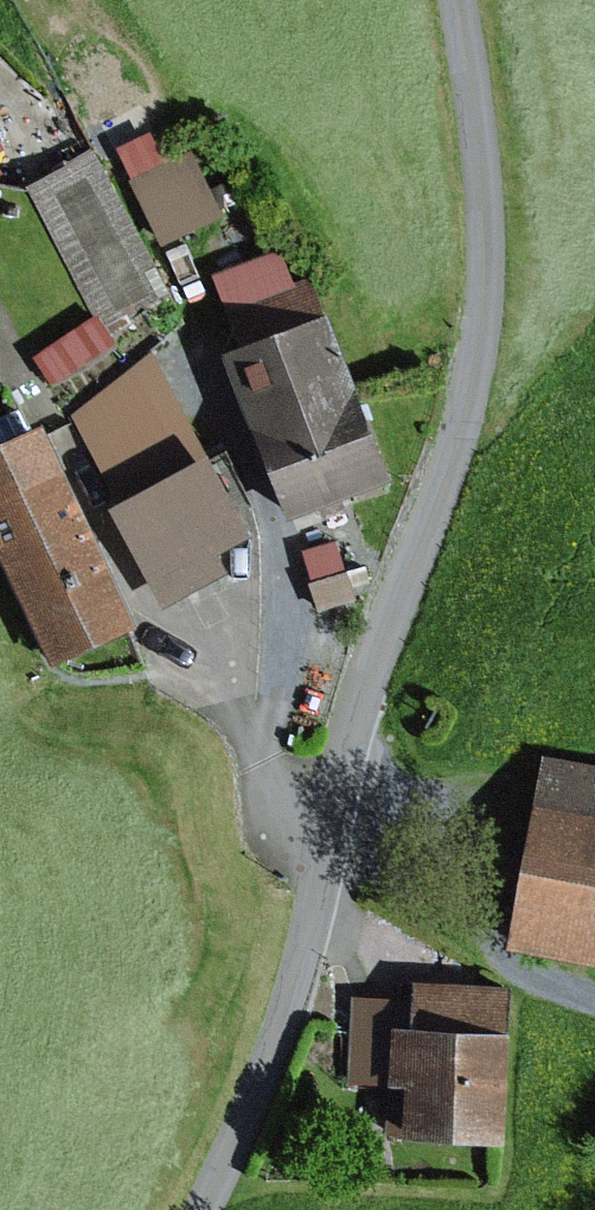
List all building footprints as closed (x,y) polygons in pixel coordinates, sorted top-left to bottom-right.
[(164,292),(91,153),(20,190),(93,329),(164,292)] [(192,153),(128,183),(158,247),(222,217),(192,153)] [(210,275),(238,350),(323,319),(309,281),(292,287),(278,250),(210,275)] [(238,350),(219,357),(281,522),(385,483),(323,319),(238,350)] [(71,415),(115,510),(201,463),(150,350),(71,415)] [(0,447),(0,552),(52,668),(128,634),(37,431),(0,447)] [(115,510),(106,515),(159,612),(225,576),(216,560),(246,544),(201,463),(115,510)] [(337,542),(298,553),(316,612),(355,600),(337,542)] [(541,757),(503,950),(594,968),(594,768),(541,757)] [(403,1036),(389,1035),(386,1095),(403,1096),(400,1147),(499,1152),(508,985),(407,979),(405,1003),(403,1036)] [(346,1093),(386,1095),(389,1035),(403,1036),(405,1003),(350,1001),(346,1093)]
